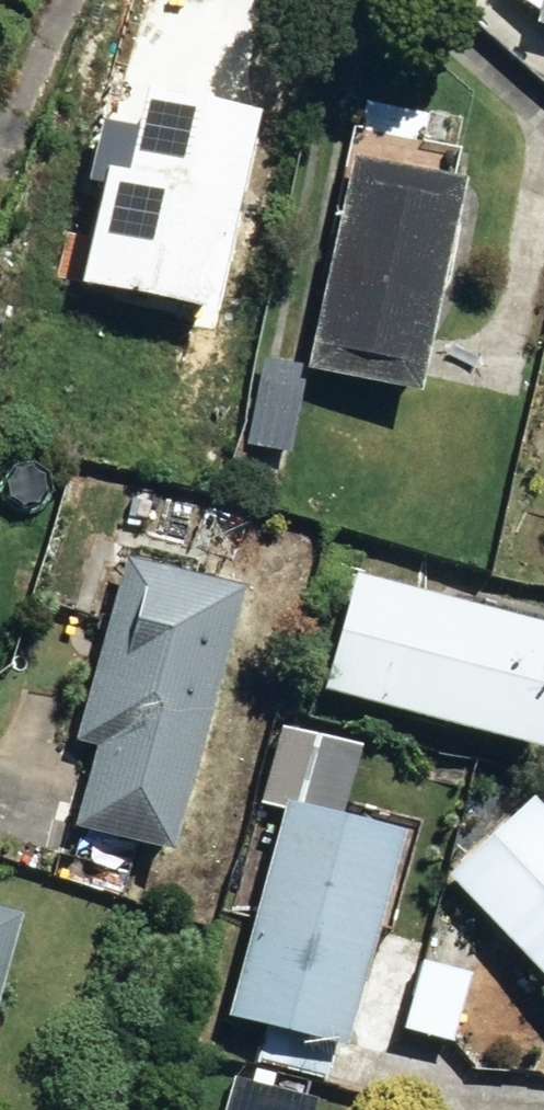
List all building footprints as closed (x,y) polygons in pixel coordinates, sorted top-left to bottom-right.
[(86,281),(218,308),(258,114),(149,91),(132,176),(109,171),(86,281)] [(311,369),(426,394),(470,176),(355,153),(311,369)] [(245,443),(291,452),(307,366),(262,357),(245,443)] [(78,822),(176,850),(249,589),(131,556),(80,740),(99,745),(78,822)] [(543,748),(543,747),(543,622),(361,571),(328,687),(543,748)] [(231,1015),(349,1046),(408,828),(289,795),(231,1015)] [(543,973),(543,804),(536,796),(452,876),(543,973)] [(23,916),(0,909),(0,999),(23,916)] [(406,1031),(455,1043),(473,974),(423,961),(406,1031)]
